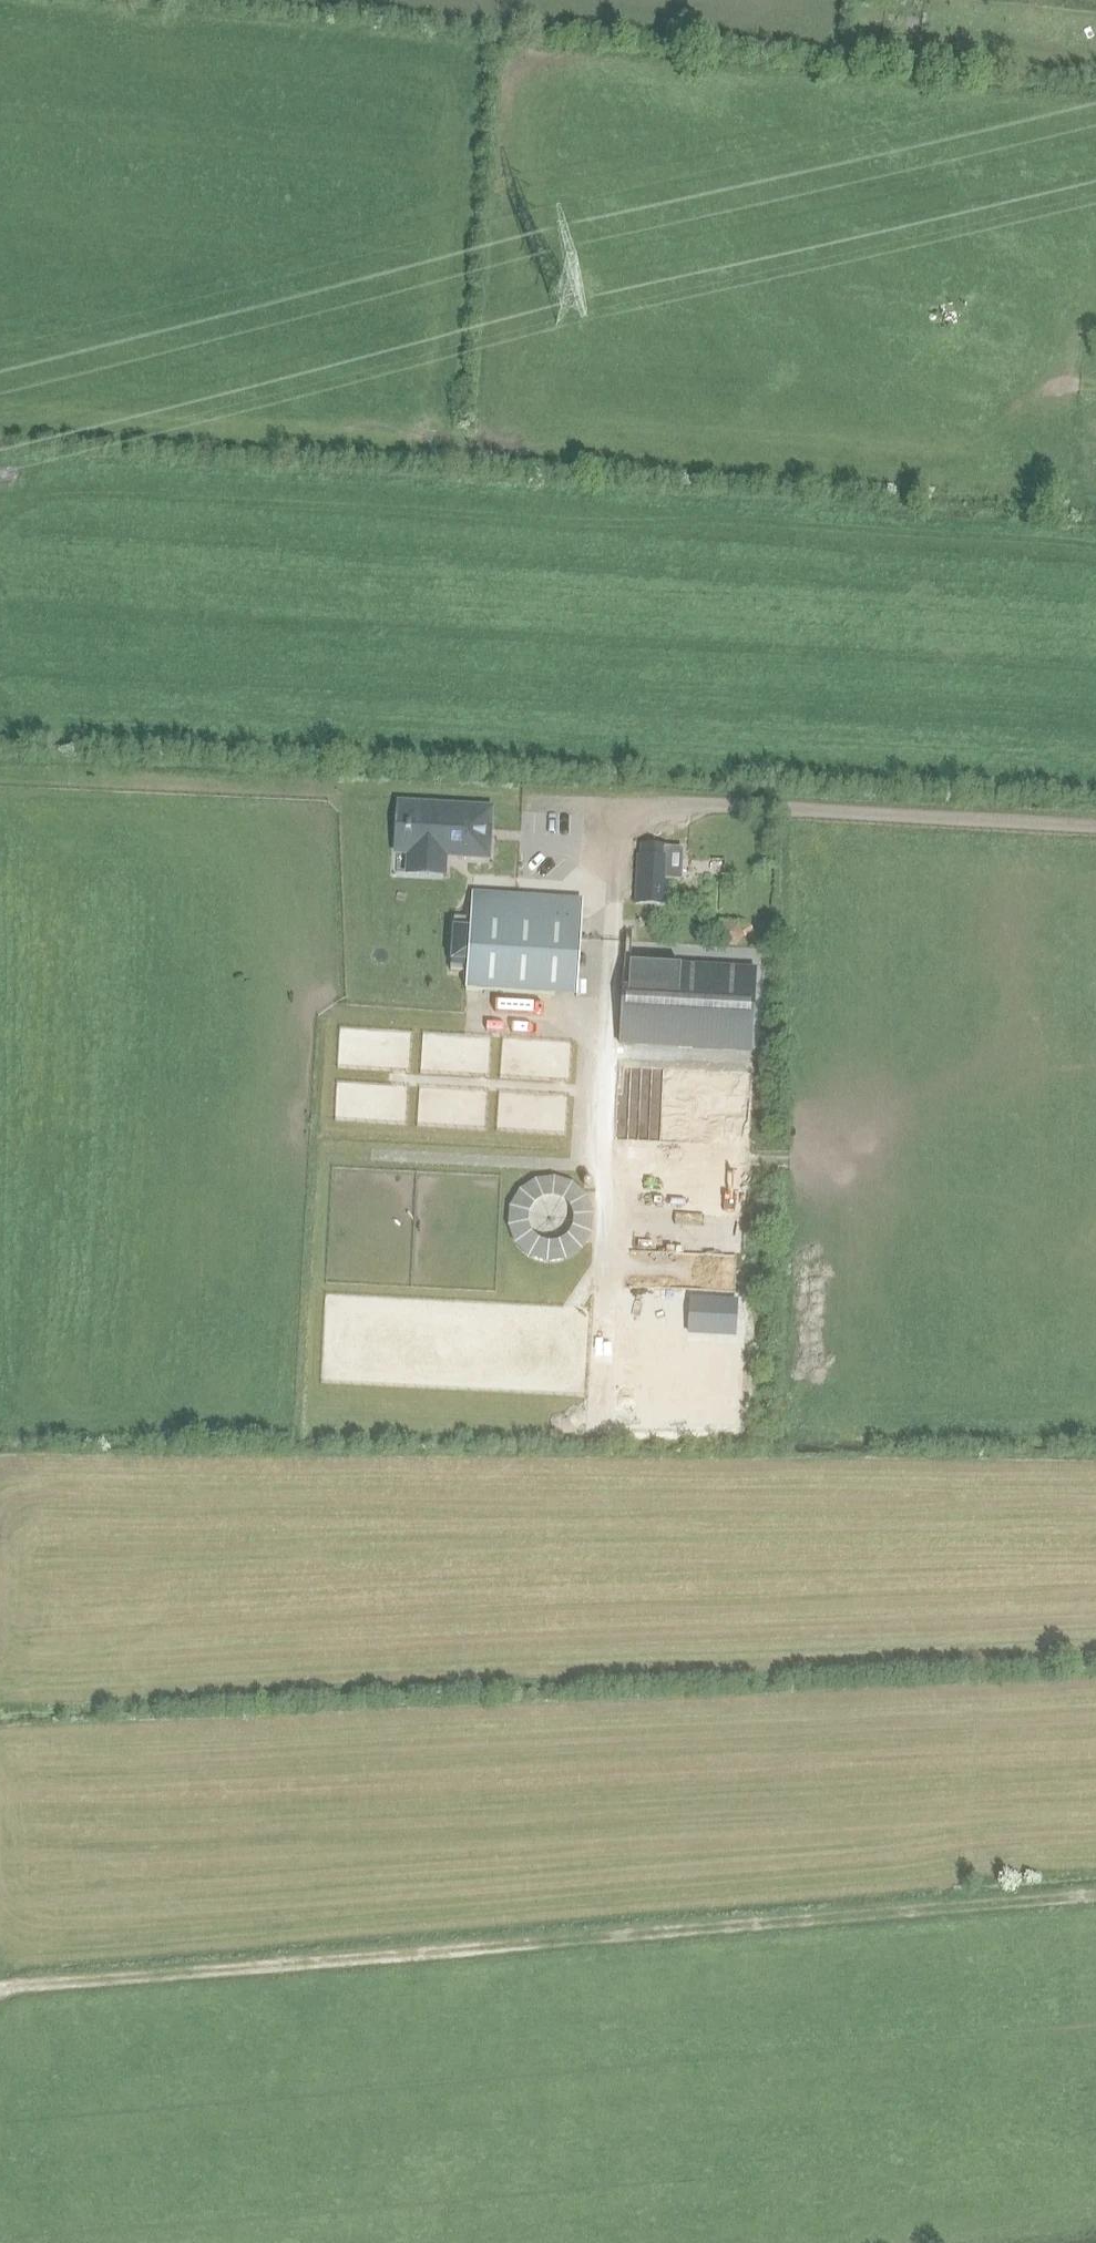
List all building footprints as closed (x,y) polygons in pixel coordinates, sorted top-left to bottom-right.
[(488,857),(490,810),(408,805),(406,839),(418,840),(417,867),(444,868),(444,855),(488,857)] [(637,878),(636,903),(668,905),(670,859),(671,848),(640,846),(639,857),(638,857),(637,878)] [(561,903),(561,899),(517,896),(516,918),(471,915),(471,920),(470,933),(467,973),(466,991),(577,997),(583,904),(561,903)] [(719,923),(719,941),(739,942),(740,924),(719,923)] [(449,972),(467,973),(470,933),(452,932),(449,972)] [(756,971),(624,964),(619,1044),(752,1051),(756,971)] [(618,1066),(611,1201),(746,1209),(753,1073),(618,1066)] [(525,1171),(502,1246),(572,1268),(596,1193),(525,1171)] [(737,1304),(690,1301),(688,1332),(735,1334),(737,1304)]
